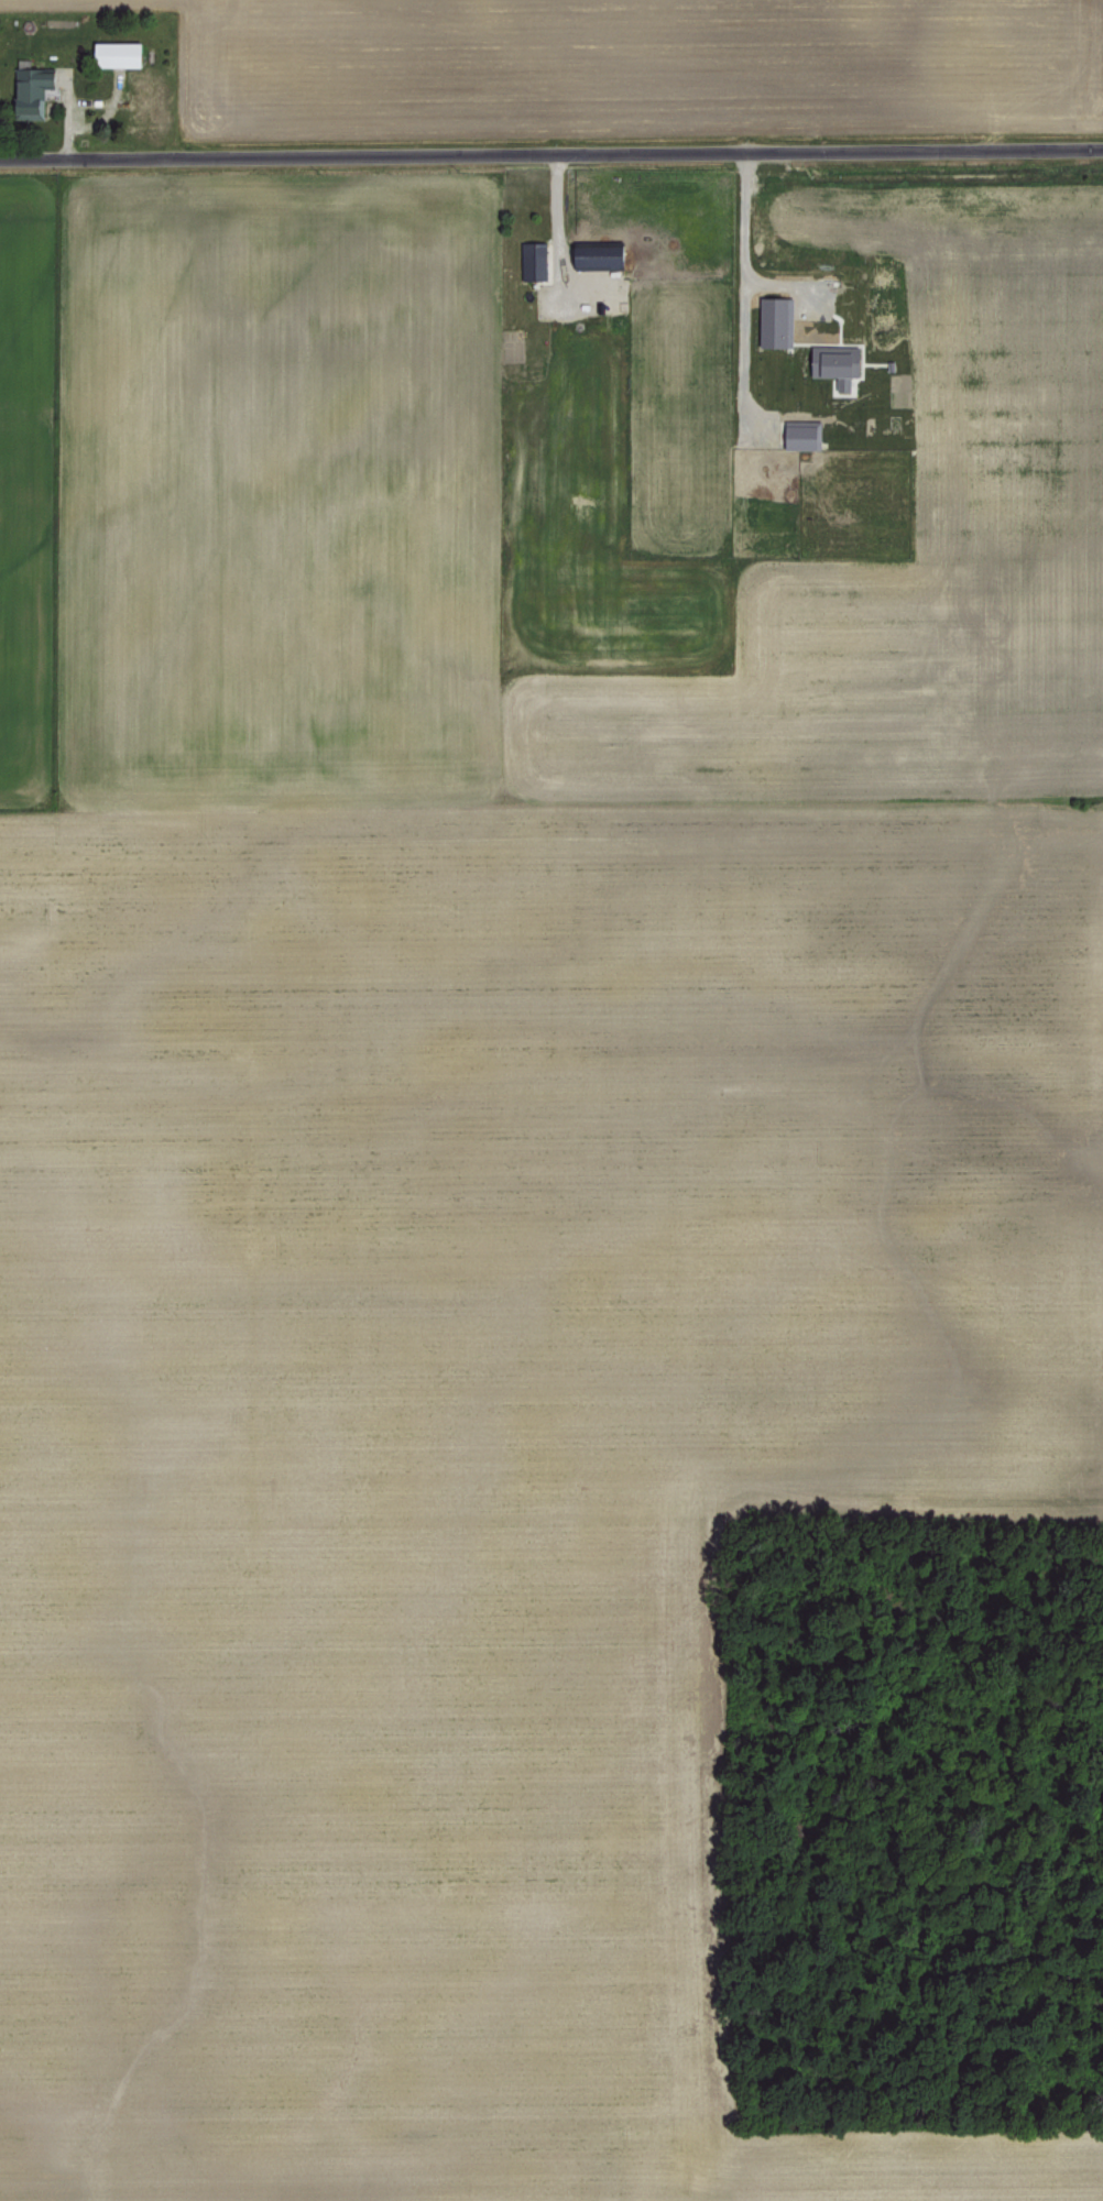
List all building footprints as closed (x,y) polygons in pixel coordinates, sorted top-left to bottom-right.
[(138,43),(86,42),(85,66),(138,67),(138,43)] [(542,242),(518,242),(518,281),(543,280),(542,242)] [(622,266),(621,245),(565,246),(566,267),(622,266)] [(788,298),(755,297),(754,347),(787,348),(788,298)] [(805,376),(834,377),(834,394),(853,395),(855,348),(806,346),(805,376)] [(817,448),(817,419),(779,419),(779,448),(817,448)]
